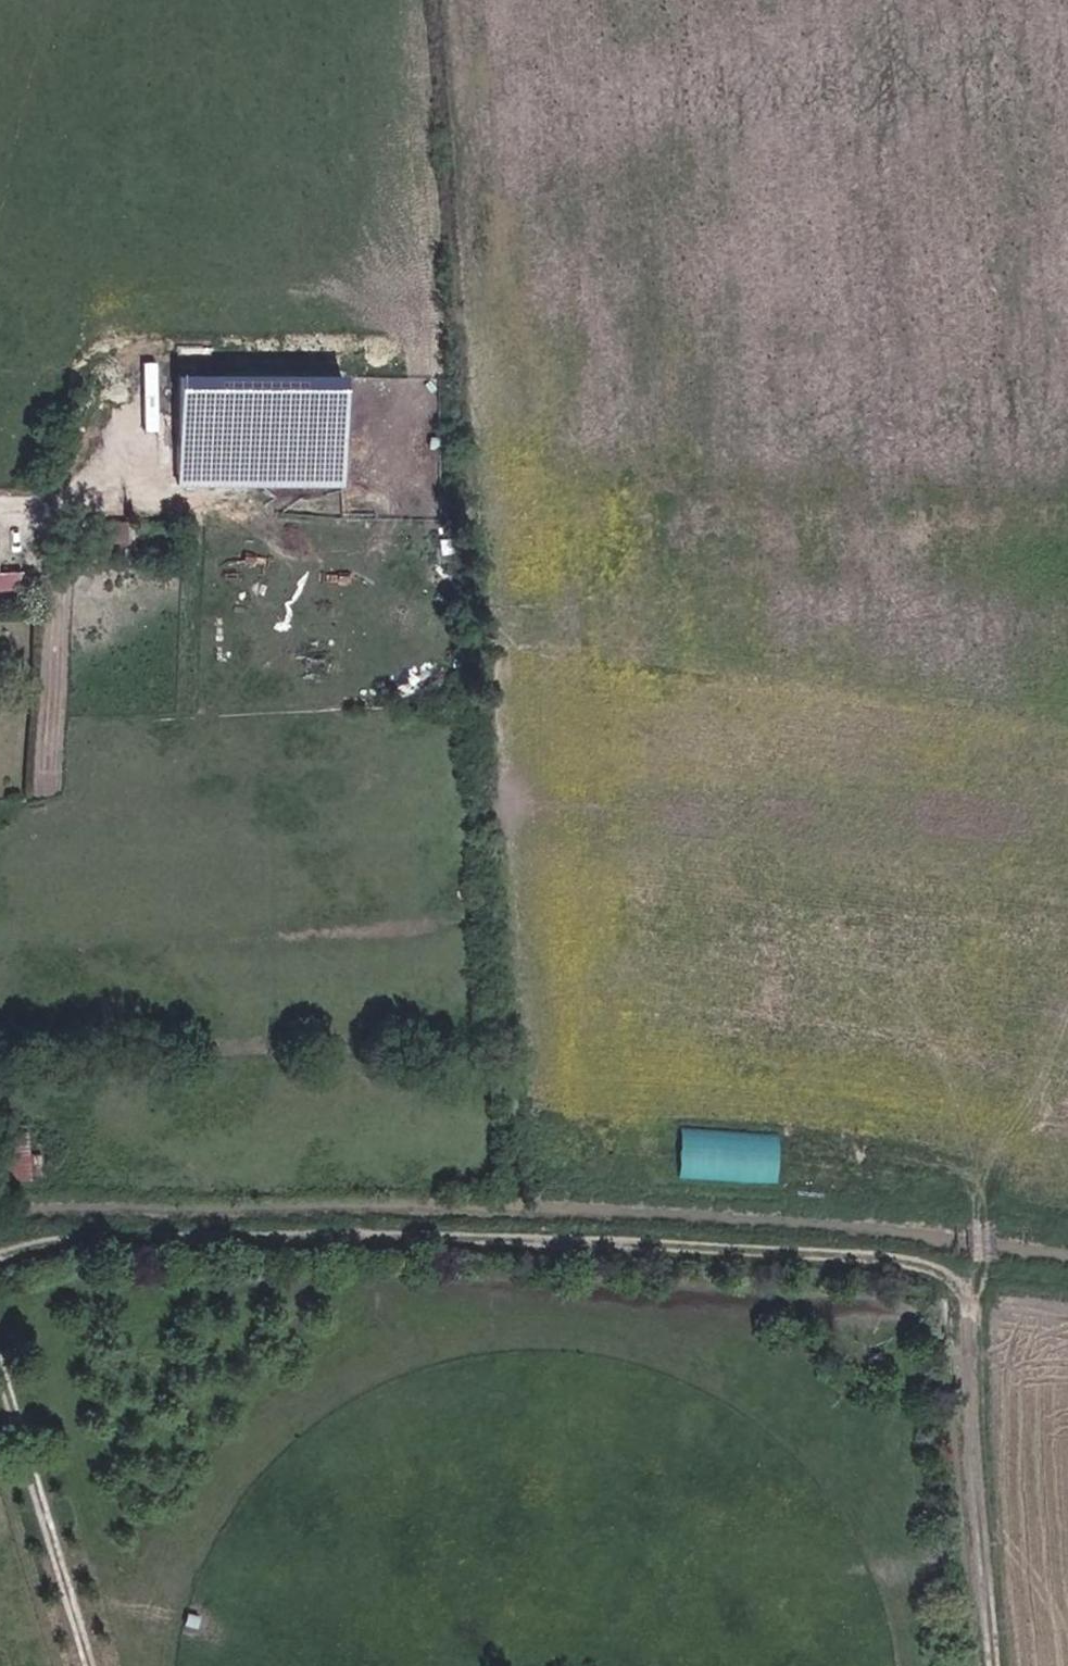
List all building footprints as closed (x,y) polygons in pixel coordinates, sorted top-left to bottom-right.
[(173,413),(172,461),(297,462),(298,414),(173,413)] [(688,1125),(685,1176),(784,1181),(787,1130),(688,1125)]
